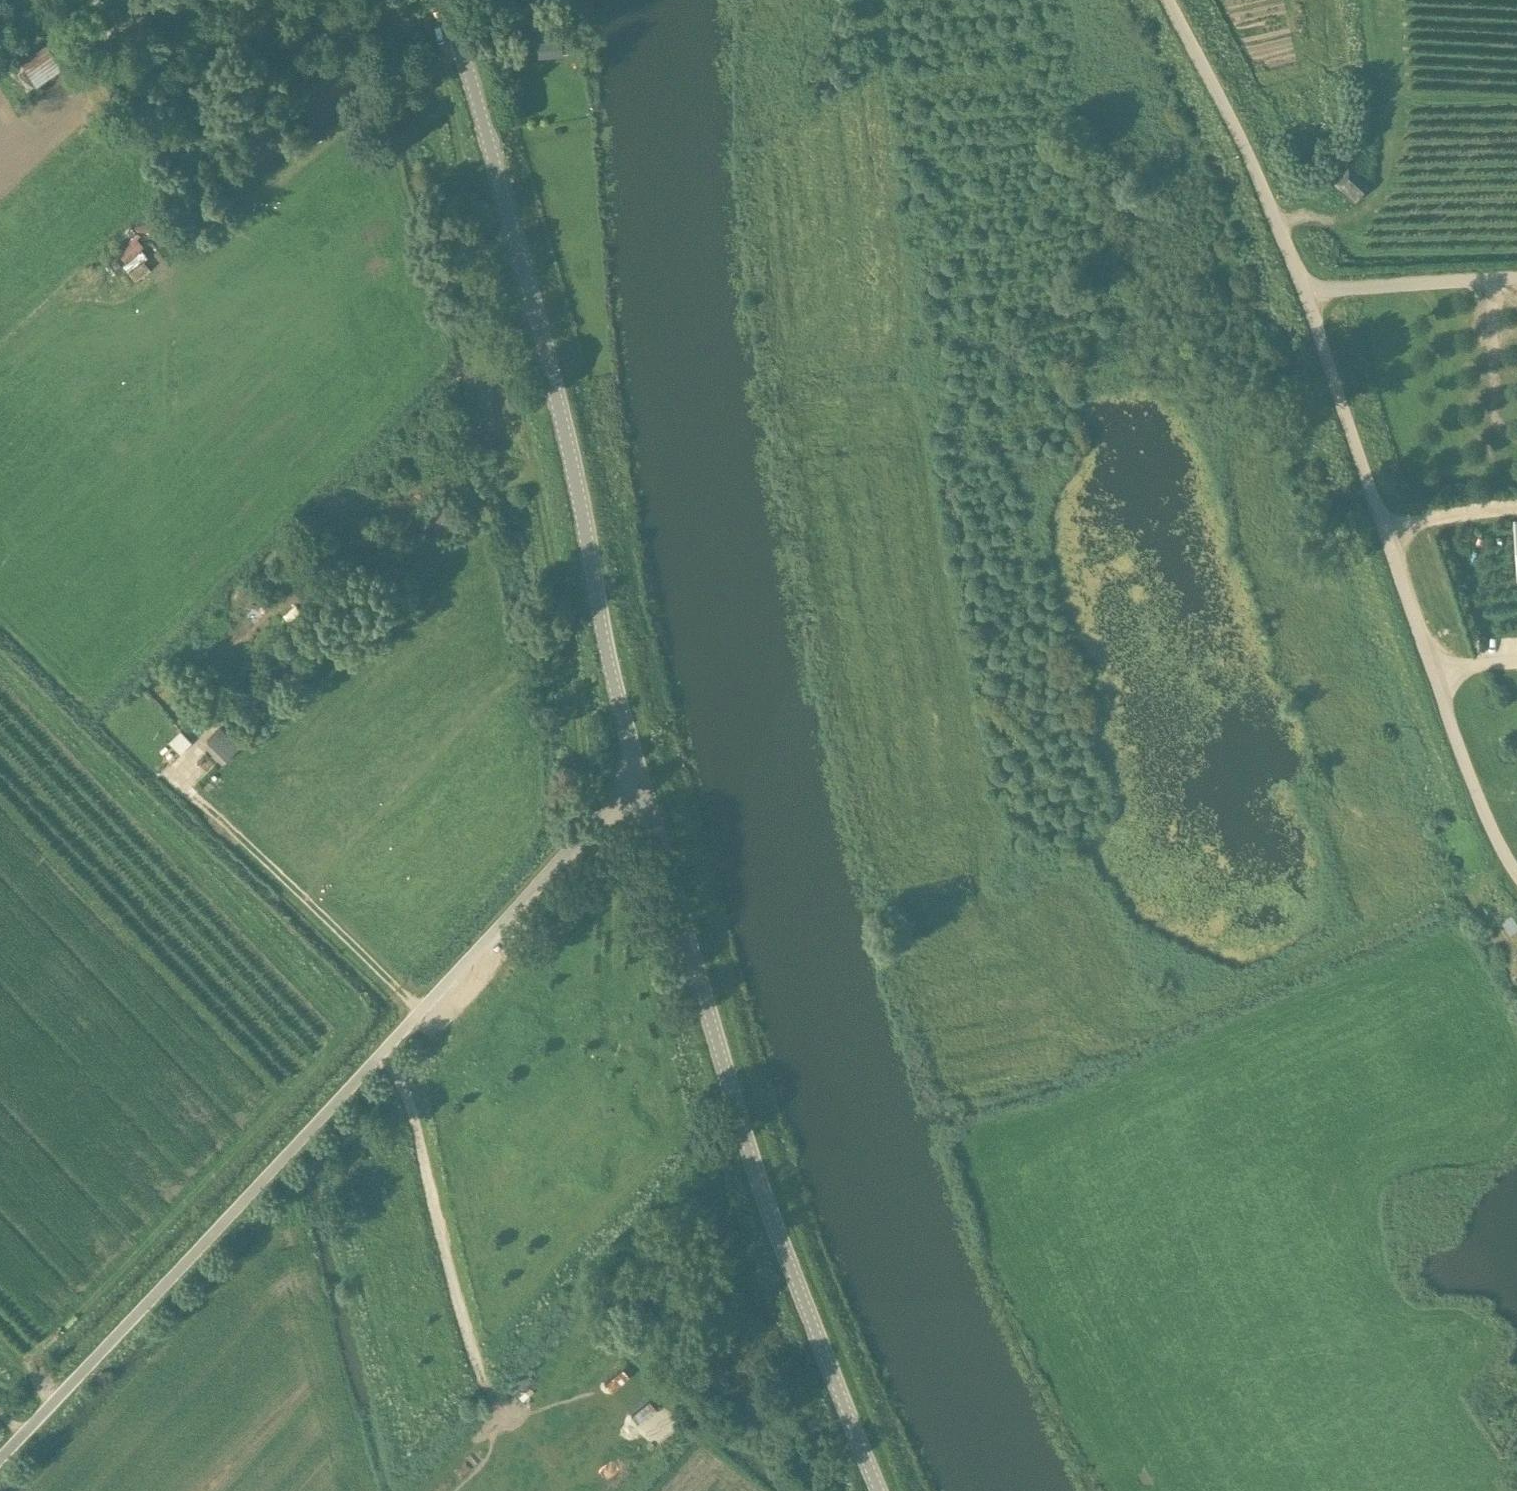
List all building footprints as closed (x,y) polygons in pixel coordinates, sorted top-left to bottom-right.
[(561,38),(537,39),(537,55),(562,55),(561,38)] [(48,40),(20,55),(32,78),(60,62),(48,40)] [(1370,184),(1350,167),(1335,184),(1356,201),(1370,184)] [(135,282),(155,268),(133,236),(113,250),(135,282)] [(204,708),(194,720),(204,728),(214,716),(204,708)] [(209,738),(228,757),(241,744),(222,725),(209,738)]
